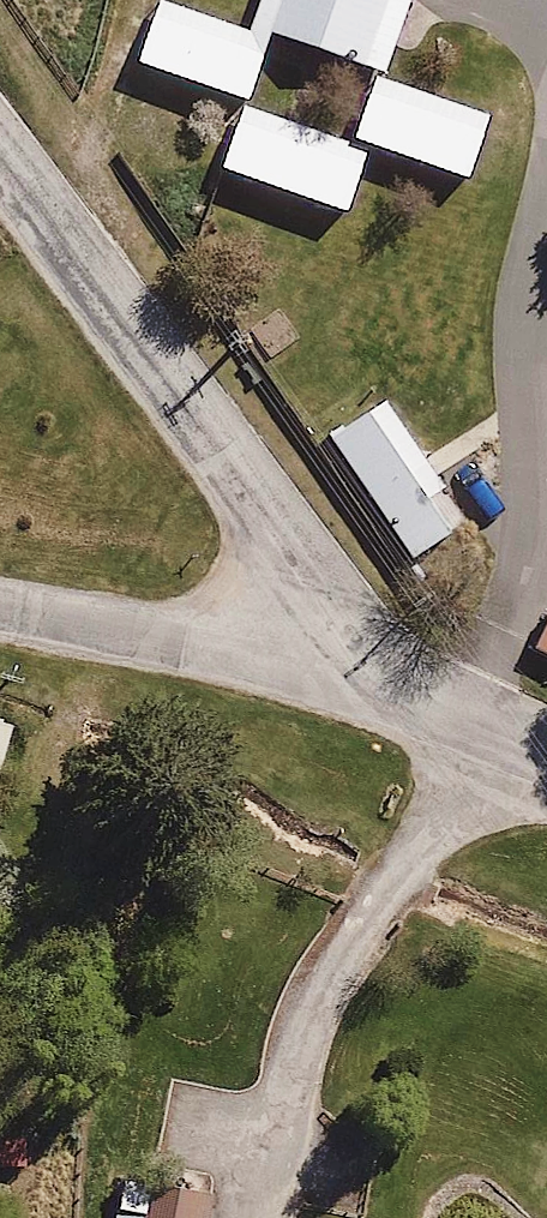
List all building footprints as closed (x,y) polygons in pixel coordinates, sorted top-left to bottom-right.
[(310,24),(423,63),(445,0),(319,0),(310,24)] [(302,38),(204,4),(184,63),(281,97),(302,38)] [(534,101),(423,63),(398,132),(510,171),(534,101)] [(407,159),(276,113),(252,181),(384,227),(407,159)] [(389,393),(329,431),(411,562),(471,524),(389,393)] [(523,656),(546,669),(546,610),(523,656)] [(20,716),(0,709),(0,770),(20,716)] [(113,1173),(107,1217),(211,1217),(215,1186),(113,1173)]
